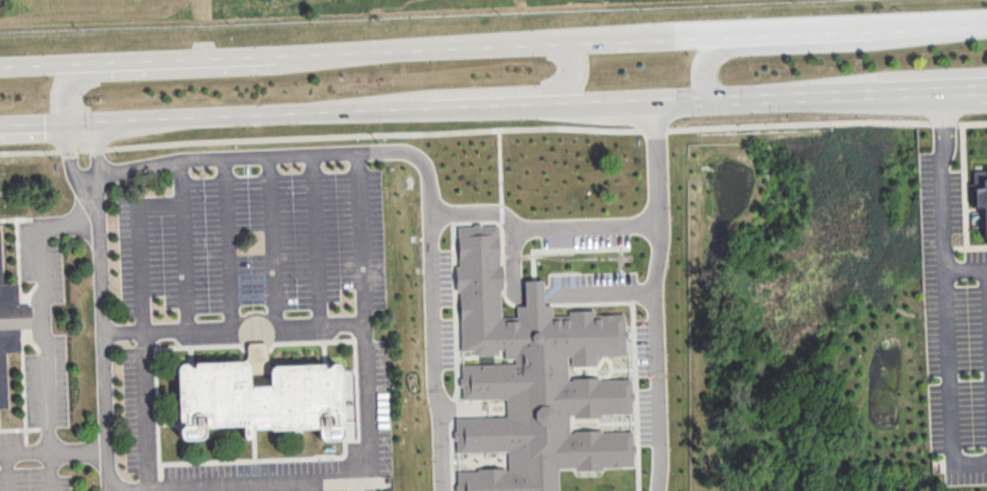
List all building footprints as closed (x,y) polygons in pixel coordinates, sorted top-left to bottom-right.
[(971,165),(986,164),(986,237),(983,237),(981,206),(973,206),(971,165)] [(461,365),(463,399),(506,398),(506,416),(455,418),(457,453),(507,451),(508,468),(457,470),(458,490),(558,490),(566,469),(632,467),(631,429),(569,432),(568,416),(631,414),(630,376),(568,379),(567,361),(625,358),(623,311),(547,314),(546,279),(529,280),(516,316),(503,316),(499,224),(456,226),(461,343),(461,365)] [(9,408),(0,408),(0,228),(2,228),(4,283),(18,282),(19,305),(31,305),(32,328),(20,329),(21,351),(7,351),(9,408)] [(180,439),(178,434),(176,371),(178,366),(185,364),(190,369),(195,369),(194,364),(244,362),(247,364),(249,367),(248,343),(268,343),(269,361),(271,365),(274,366),(323,364),(323,369),(328,369),(333,364),(337,364),(340,365),(341,367),(343,409),(344,409),(345,421),(337,421),(337,425),(340,425),(343,428),(344,435),(342,438),(338,439),(324,440),(320,438),(319,435),(318,428),(271,430),(271,428),(251,429),(251,434),(251,436),(249,438),(246,438),(243,437),(243,435),(242,426),(206,428),(206,433),(204,438),(200,440),(184,441),(180,439)]
